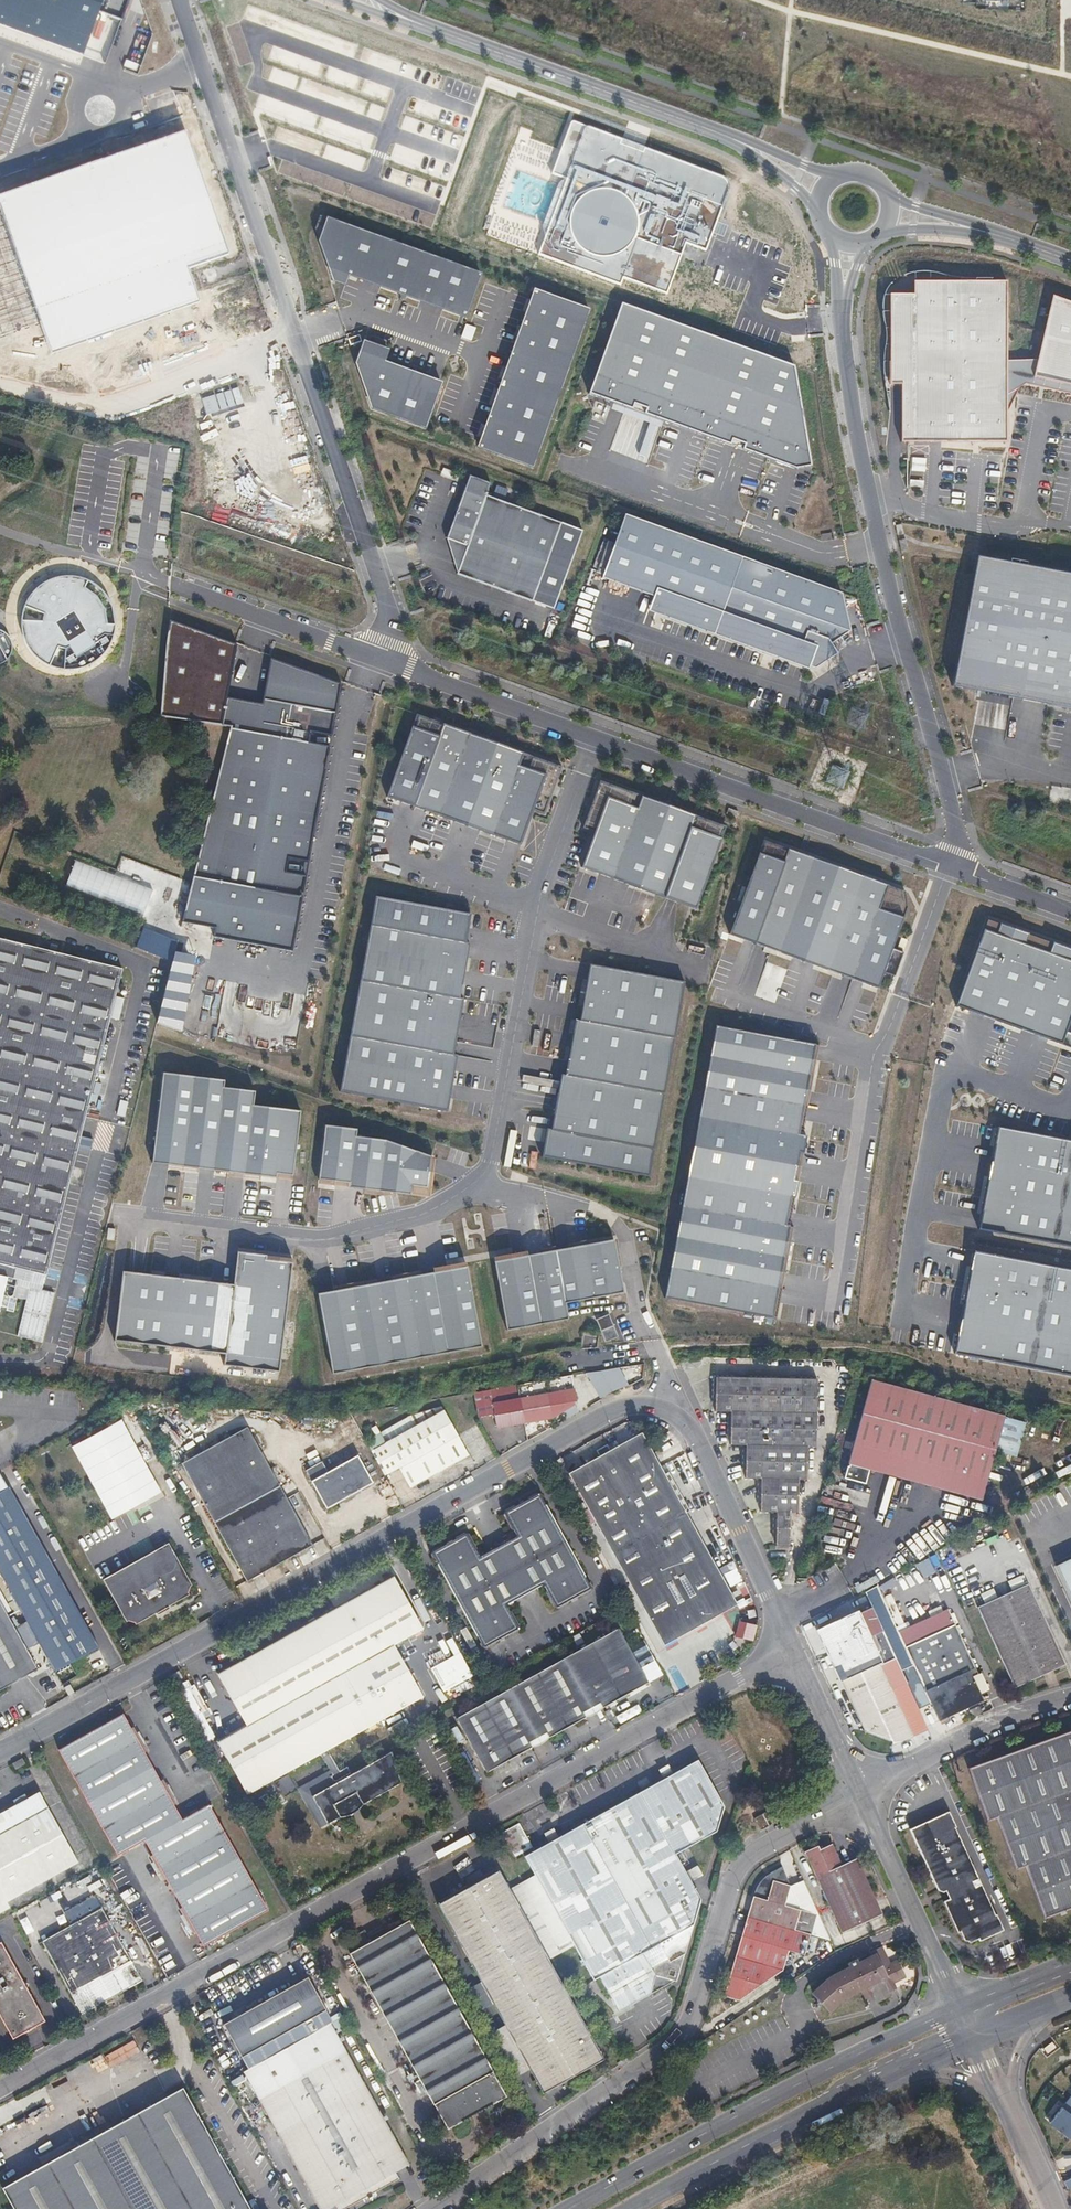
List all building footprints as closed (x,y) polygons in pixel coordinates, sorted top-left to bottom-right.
[(83,56),(99,12),(122,21),(130,0),(0,0),(0,25),(83,56)] [(636,143),(574,121),(552,173),(567,179),(559,185),(547,214),(542,226),(546,238),(539,254),(620,285),(623,277),(667,293),(686,242),(705,250),(728,189),(727,182),(720,176),(636,143)] [(187,127),(0,193),(0,334),(39,321),(52,356),(200,303),(189,272),(233,257),(187,127)] [(467,310),(478,271),(326,213),(315,236),(335,277),(346,281),(348,271),(467,310)] [(1006,282),(913,282),(913,295),(889,295),(889,379),(900,379),(900,443),(1006,443),(1006,413),(1006,362),(1006,282)] [(535,462),(587,305),(532,286),(476,442),(535,462)] [(1052,297),(1036,362),(1032,378),(1070,387),(1070,303),(1052,297)] [(793,367),(620,304),(588,395),(794,470),(810,467),(793,367)] [(470,341),(475,327),(465,323),(460,337),(470,341)] [(427,423),(443,378),(384,357),(388,343),(363,335),(354,360),(370,405),(427,423)] [(1006,362),(1006,413),(1018,388),(1025,384),(1070,395),(1070,387),(1032,378),(1036,362),(1006,362)] [(194,400),(200,416),(252,399),(246,383),(194,400)] [(911,471),(924,471),(925,458),(911,457),(911,471)] [(490,484),(468,476),(446,539),(447,544),(457,575),(532,602),(561,523),(486,496),(490,484)] [(839,648),(842,639),(841,637),(849,632),(850,632),(842,593),(624,514),(602,578),(653,596),(648,611),(765,653),(815,668),(838,653),(837,652),(839,651),(839,648)] [(903,535),(901,526),(895,527),(898,537),(903,535)] [(908,551),(906,541),(899,542),(901,553),(908,551)] [(977,557),(963,631),(960,642),(952,688),(1070,710),(1070,575),(977,557)] [(106,624),(105,609),(98,597),(85,588),(89,581),(86,580),(73,576),(59,577),(46,582),(35,590),(27,601),(25,608),(44,614),(44,622),(23,621),(23,628),(28,643),(38,656),(51,664),(66,668),(82,665),(96,658),(107,647),(113,632),(113,624),(106,624)] [(236,645),(172,620),(162,708),(231,723),(182,921),(215,928),(216,937),(291,951),(305,877),(285,873),(288,858),(306,862),(329,746),(309,742),(310,730),(330,736),(341,683),(269,658),(260,702),(225,695),(236,645)] [(7,662),(10,657),(12,651),(13,645),(11,640),(7,635),(2,631),(0,631),(0,665),(1,665),(7,662)] [(417,714),(387,796),(520,845),(533,809),(544,813),(561,767),(417,714)] [(831,764),(825,782),(844,788),(850,769),(831,764)] [(696,909),(726,827),(600,782),(583,827),(594,831),(581,867),(696,909)] [(729,808),(727,813),(727,814),(727,815),(734,818),(736,819),(738,813),(738,812),(729,808)] [(905,891),(764,840),(729,934),(877,988),(884,972),(894,976),(903,952),(892,948),(907,907),(905,891)] [(413,841),(412,847),(427,850),(429,845),(413,841)] [(376,897),(341,1091),(448,1110),(458,1055),(453,1054),(463,999),(460,998),(470,942),(465,941),(470,914),(376,897)] [(987,920),(955,1006),(1070,1049),(1070,951),(987,920)] [(5,1282),(15,1285),(16,1280),(16,1277),(10,1275),(12,1265),(45,1273),(122,968),(0,937),(0,1303),(5,1282)] [(901,937),(897,947),(903,950),(907,939),(901,937)] [(158,1023),(178,1028),(196,957),(176,952),(158,1023)] [(648,1176),(685,982),(591,964),(580,1021),(576,1020),(565,1075),(562,1075),(551,1130),(548,1130),(542,1156),(648,1176)] [(779,984),(786,970),(773,964),(767,978),(779,984)] [(818,1045),(715,1026),(664,1298),(775,1319),(793,1227),(789,1226),(806,1136),(801,1135),(818,1045)] [(162,1072),(151,1161),(274,1177),(274,1174),(290,1176),(299,1111),(253,1105),(254,1091),(222,1087),(223,1080),(162,1072)] [(331,1181),(331,1185),(425,1196),(430,1156),(386,1140),(355,1137),(356,1129),(324,1125),(318,1179),(331,1181)] [(997,1127),(977,1229),(1070,1248),(1070,1142),(997,1127)] [(512,1258),(493,1261),(506,1331),(567,1319),(564,1303),(623,1293),(613,1240),(526,1256),(525,1251),(511,1254),(512,1258)] [(240,1279),(130,1268),(119,1339),(230,1351),(230,1358),(283,1366),(298,1258),(270,1256),(271,1251),(243,1248),(240,1279)] [(973,1252),(953,1354),(1070,1377),(1070,1271),(973,1252)] [(42,1287),(45,1273),(12,1265),(10,1275),(16,1277),(16,1280),(27,1283),(42,1287)] [(433,1272),(317,1295),(331,1374),(480,1347),(466,1266),(453,1269),(452,1265),(432,1268),(433,1272)] [(42,1287),(27,1283),(15,1333),(40,1339),(53,1290),(42,1287)] [(595,1318),(603,1341),(617,1336),(609,1313),(595,1318)] [(619,1365),(586,1371),(601,1399),(629,1384),(619,1365)] [(1027,1418),(872,1373),(845,1474),(867,1480),(871,1465),(982,1496),(995,1450),(1016,1456),(1027,1418)] [(518,1398),(522,1422),(536,1420),(549,1416),(576,1399),(571,1374),(515,1385),(518,1398)] [(713,1381),(712,1414),(729,1415),(728,1448),(744,1448),(743,1481),(759,1481),(759,1515),(775,1515),(775,1548),(789,1549),(790,1516),(797,1516),(798,1483),(806,1483),(807,1450),(814,1450),(816,1383),(713,1381)] [(518,1398),(515,1385),(484,1390),(491,1402),(518,1398)] [(484,1390),(461,1394),(478,1423),(493,1414),(495,1427),(522,1422),(518,1398),(491,1402),(484,1390)] [(441,1412),(370,1450),(384,1476),(396,1469),(408,1490),(467,1458),(441,1412)] [(119,1421),(71,1447),(108,1515),(156,1488),(119,1421)] [(249,1428),(182,1466),(247,1581),(314,1544),(249,1428)] [(579,1466),(573,1470),(570,1471),(657,1630),(678,1618),(685,1631),(707,1619),(700,1608),(732,1590),(644,1431),(614,1447),(610,1441),(598,1448),(602,1454),(579,1466)] [(353,1449),(323,1465),(317,1454),(301,1463),(326,1508),(372,1483),(353,1449)] [(566,1457),(573,1470),(579,1466),(572,1454),(566,1457)] [(9,1488),(0,1493),(0,1576),(54,1673),(99,1648),(9,1488)] [(468,1530),(432,1550),(485,1646),(522,1626),(508,1602),(544,1582),(557,1605),(593,1585),(540,1490),(504,1509),(517,1533),(481,1553),(468,1530)] [(696,1496),(684,1502),(691,1515),(703,1509),(696,1496)] [(849,1558),(857,1524),(833,1519),(824,1551),(849,1558)] [(166,1542),(102,1580),(130,1629),(189,1596),(191,1585),(166,1542)] [(1054,1566),(1070,1602),(1070,1558),(1054,1566)] [(218,1672),(247,1724),(218,1740),(249,1795),(321,1754),(334,1775),(330,1776),(335,1784),(314,1796),(329,1823),(402,1783),(398,1771),(395,1765),(396,1765),(392,1751),(352,1774),(348,1767),(341,1771),(329,1750),(424,1696),(395,1645),(424,1628),(395,1574),(218,1672)] [(1027,1584),(978,1607),(1015,1687),(1064,1664),(1027,1584)] [(738,1602),(732,1590),(700,1608),(707,1619),(738,1602)] [(38,1669),(0,1601),(0,1690),(38,1669)] [(858,1610),(819,1629),(865,1731),(881,1739),(899,1742),(913,1735),(879,1663),(882,1662),(870,1636),(882,1631),(871,1606),(859,1611),(858,1610)] [(897,1632),(938,1720),(983,1701),(972,1677),(978,1674),(947,1609),(897,1632)] [(678,1618),(657,1630),(664,1642),(685,1631),(678,1618)] [(459,1719),(488,1773),(512,1760),(509,1756),(513,1754),(519,1751),(521,1755),(535,1747),(532,1743),(548,1733),(551,1738),(565,1730),(563,1727),(565,1724),(568,1723),(572,1721),(574,1725),(588,1717),(585,1713),(603,1703),(605,1707),(619,1700),(617,1695),(627,1691),(629,1694),(651,1682),(620,1628),(459,1719)] [(459,1652),(429,1668),(442,1693),(472,1677),(459,1652)] [(185,1675),(182,1669),(169,1677),(173,1683),(185,1675)] [(124,1713),(59,1749),(118,1856),(146,1841),(154,1855),(151,1857),(165,1880),(167,1879),(183,1908),(181,1909),(194,1933),(197,1932),(205,1946),(269,1911),(209,1804),(183,1818),(176,1805),(178,1803),(164,1779),(162,1780),(146,1751),(148,1750),(135,1727),(132,1728),(124,1713)] [(457,1743),(463,1740),(455,1726),(450,1729),(457,1743)] [(967,1768),(987,1821),(996,1818),(1016,1870),(1025,1867),(1044,1919),(1070,1909),(1070,1731),(967,1768)] [(21,1757),(12,1762),(15,1768),(24,1763),(21,1757)] [(523,1856),(534,1875),(509,1889),(549,1960),(574,1946),(594,1981),(598,1978),(618,2012),(646,1997),(676,1983),(701,1900),(675,1855),(716,1832),(724,1807),(698,1759),(523,1856)] [(280,1796),(294,1786),(286,1774),(272,1784),(280,1796)] [(0,1810),(0,1909),(7,1905),(3,1899),(75,1859),(74,1857),(36,1789),(0,1810)] [(949,1809),(911,1828),(939,1888),(944,1891),(947,1889),(951,1897),(944,1900),(957,1929),(960,1927),(965,1938),(968,1938),(972,1942),(980,1938),(981,1940),(1004,1929),(997,1913),(995,1913),(956,1826),(957,1826),(949,1809)] [(762,1814),(754,1818),(761,1830),(768,1826),(769,1825),(762,1814)] [(507,1842),(524,1835),(519,1824),(503,1831),(507,1842)] [(817,1846),(804,1852),(842,1932),(881,1914),(856,1858),(840,1865),(830,1844),(818,1850),(817,1846)] [(761,1986),(783,1971),(789,1951),(804,1956),(810,1937),(795,1932),(801,1913),(785,1908),(791,1888),(780,1868),(779,1869),(772,1873),(765,1879),(761,1885),(756,1891),(752,1900),(747,1917),(725,1990),(724,1996),(738,2001),(739,2001),(761,1986)] [(499,1871),(439,1905),(543,2093),(604,2059),(549,1960),(509,1889),(499,1871)] [(801,1913),(791,1888),(785,1908),(801,1913)] [(103,1908),(43,1941),(62,1977),(76,2001),(83,2014),(143,1981),(103,1908)] [(816,1917),(801,1913),(795,1932),(810,1937),(833,1944),(820,1919),(816,1917)] [(350,1954),(433,2103),(435,2102),(448,2126),(504,2095),(409,1922),(350,1954)] [(13,2039),(44,2021),(0,1942),(0,2016),(13,2039)] [(853,1992),(870,1984),(878,1980),(880,1985),(888,1982),(896,1978),(905,1974),(898,1959),(892,1962),(887,1951),(869,1960),(861,1963),(837,1974),(821,1985),(834,2004),(853,1992)] [(223,2024),(248,2069),(244,2072),(320,2208),(328,2208),(338,2203),(341,2208),(343,2208),(399,2178),(395,2171),(409,2163),(307,1978),(223,2024)] [(898,1983),(896,1978),(888,1982),(890,1987),(898,1983)] [(878,1980),(870,1984),(872,1989),(880,1985),(878,1980)] [(3,2188),(15,2208),(250,2208),(183,2088),(3,2188)] [(1050,2122),(1070,2139),(1070,2137),(1070,2112),(1063,2106),(1050,2122)]
